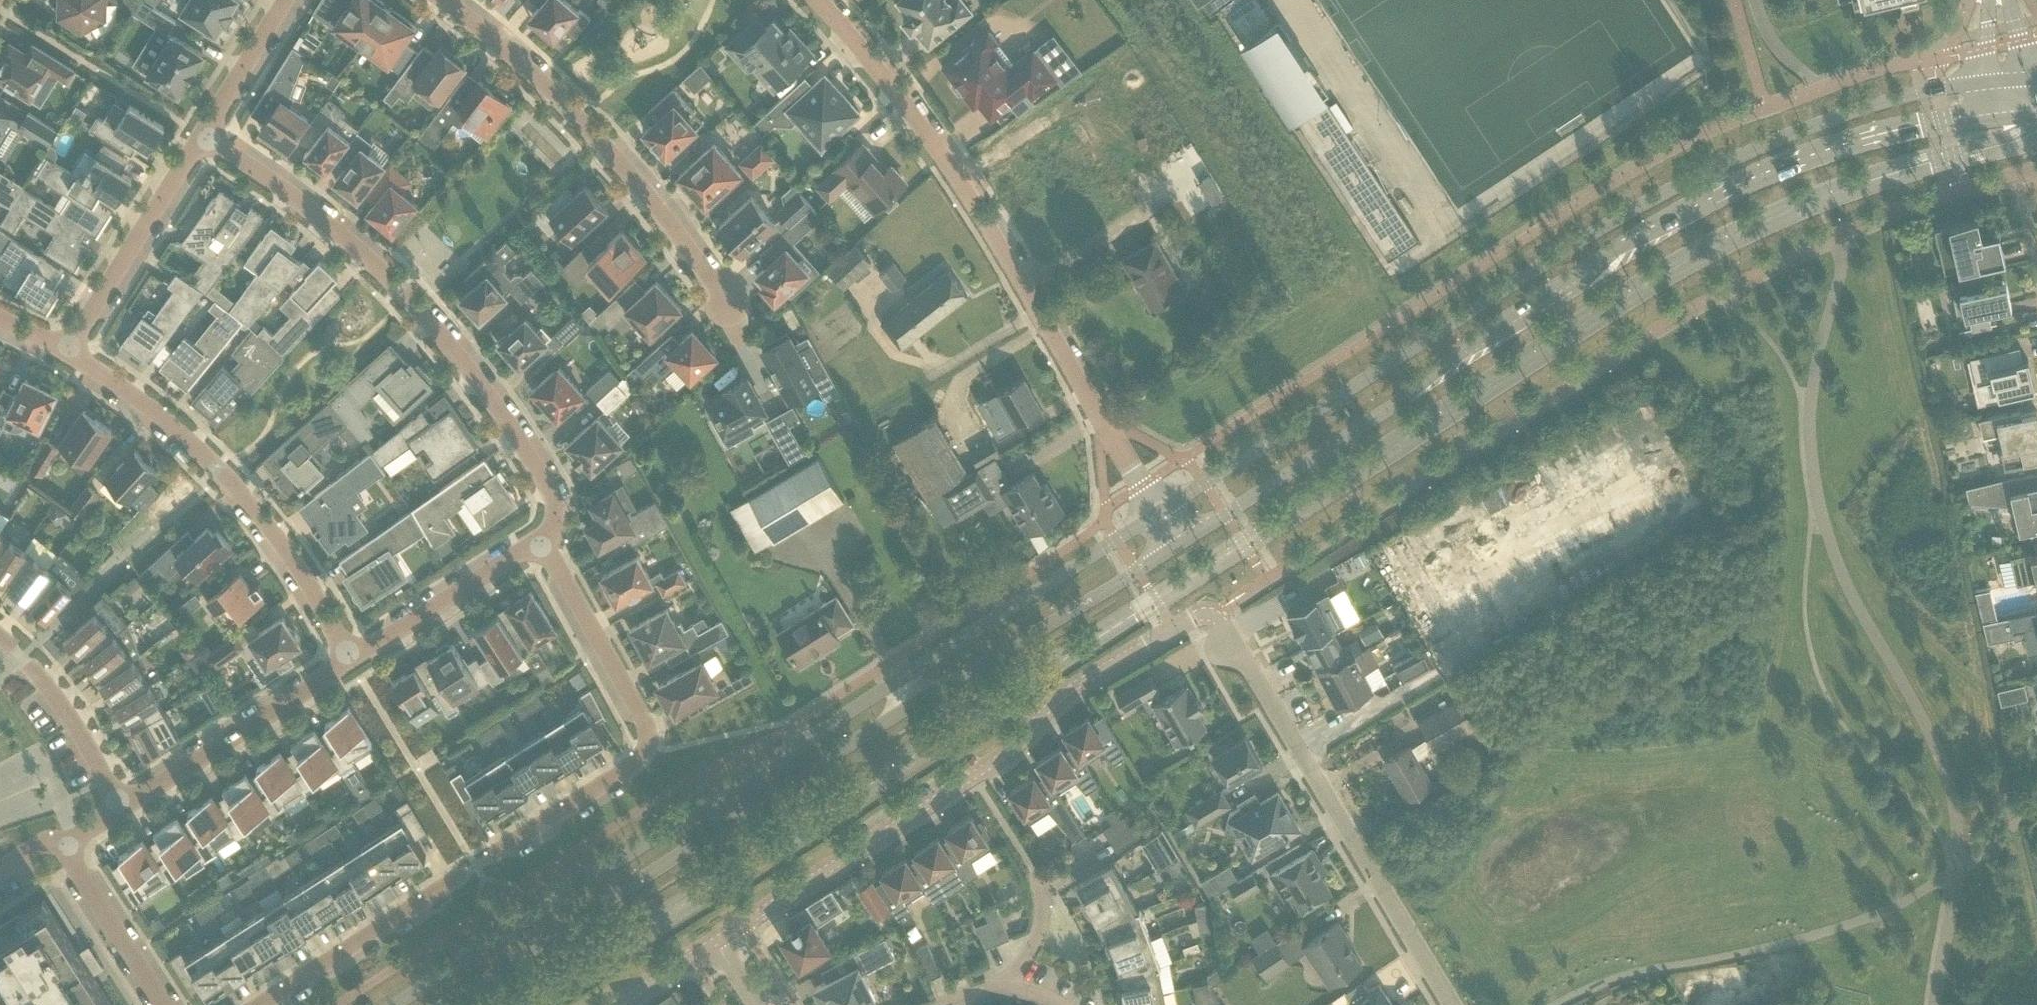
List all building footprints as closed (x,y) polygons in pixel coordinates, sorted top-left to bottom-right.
[(107,0),(62,0),(60,3),(58,3),(58,18),(81,33),(106,20),(107,0)] [(141,0),(122,0),(121,1),(135,9),(141,0)] [(189,0),(182,10),(216,32),(224,20),(227,21),(233,11),(230,10),(236,0),(188,0),(189,0)] [(314,12),(335,27),(336,26),(362,44),(387,9),(383,6),(385,4),(379,0),(322,0),(314,12)] [(529,18),(541,29),(541,33),(548,39),(552,38),(554,40),(565,27),(575,36),(591,18),(579,9),(578,11),(565,0),(545,0),(529,18)] [(898,0),(909,14),(903,19),(912,30),(914,28),(929,46),(971,11),(962,0),(898,0)] [(1221,7),(1232,0),(1201,0),(1210,14),(1221,7)] [(1417,241),(1417,238),(1259,0),(1232,0),(1221,7),(1273,86),(1270,88),(1296,128),(1299,126),(1387,258),(1390,259),(1417,241)] [(151,6),(144,18),(157,25),(168,33),(176,21),(154,7),(152,5),(151,6)] [(392,9),(391,11),(387,9),(362,44),(387,62),(387,63),(399,72),(414,49),(403,42),(415,25),(392,9)] [(773,21),(764,29),(756,19),(726,46),(748,70),(753,65),(774,89),(813,54),(790,29),(790,30),(789,29),(784,33),(773,21)] [(149,73),(148,74),(178,93),(203,54),(172,35),(168,33),(157,25),(148,39),(164,49),(149,73)] [(988,30),(942,67),(953,81),(951,85),(959,94),(963,94),(974,108),(979,105),(980,106),(990,119),(991,120),(1010,105),(1027,92),(1032,99),(1057,79),(1034,50),(1033,49),(1014,64),(998,43),(988,30)] [(1054,35),(1034,50),(1057,79),(1062,85),(1082,71),(1054,35)] [(74,71),(33,45),(26,55),(13,46),(0,66),(0,81),(30,100),(49,70),(67,82),(74,71)] [(440,47),(435,54),(424,45),(384,97),(392,104),(399,95),(407,101),(420,85),(440,101),(465,67),(463,66),(464,62),(455,55),(451,56),(440,47)] [(99,46),(94,55),(103,60),(109,51),(99,46)] [(290,95),(305,55),(293,47),(251,113),(263,122),(261,126),(262,127),(260,130),(266,134),(265,138),(278,142),(288,149),(308,119),(290,107),(294,96),(290,95)] [(1128,106),(1189,217),(1282,166),(1221,55),(1128,106)] [(711,76),(701,64),(684,79),(694,91),(711,76)] [(860,114),(842,94),(825,75),(795,102),(787,93),(752,125),(762,136),(774,125),(792,126),(796,122),(821,149),(860,114)] [(479,81),(474,88),(463,79),(417,138),(432,151),(454,122),(458,126),(475,124),(487,134),(510,104),(506,101),(507,99),(507,94),(498,88),(494,89),(492,91),(479,81)] [(656,120),(645,131),(654,141),(651,144),(651,148),(658,155),(662,155),(664,153),(666,155),(667,154),(682,141),(694,129),(683,117),(692,109),(674,89),(648,112),(656,120)] [(338,130),(346,113),(327,100),(304,133),(315,141),(304,155),(314,163),(312,165),(322,173),(324,171),(326,172),(334,161),(351,140),(338,130)] [(149,151),(164,127),(129,105),(115,127),(98,117),(91,129),(131,155),(138,144),(149,151)] [(76,106),(70,116),(80,123),(86,112),(76,106)] [(12,117),(0,109),(0,136),(12,117)] [(48,147),(58,131),(28,112),(18,128),(48,147)] [(368,152),(372,144),(357,132),(351,140),(334,161),(335,162),(336,161),(345,168),(335,181),(344,187),(342,190),(353,198),(355,196),(358,198),(383,165),(368,152)] [(754,178),(775,159),(763,143),(741,163),(754,178)] [(706,205),(741,173),(714,144),(679,176),(681,179),(679,182),(681,187),(685,192),(690,194),(696,195),(706,205)] [(873,160),(875,158),(862,144),(834,169),(835,170),(817,187),(829,200),(847,183),(873,212),(882,204),(893,194),(904,184),(902,181),(902,177),(896,170),(892,170),(889,167),(884,172),(873,160)] [(121,172),(128,160),(104,146),(83,179),(49,158),(49,159),(117,202),(132,179),(121,172)] [(117,203),(117,202),(49,159),(38,176),(70,197),(60,212),(23,188),(22,189),(96,235),(111,212),(94,202),(100,192),(117,203)] [(401,192),(410,182),(390,165),(364,195),(374,204),(368,212),(379,221),(377,224),(391,235),(416,205),(401,192)] [(11,207),(22,189),(24,186),(0,170),(0,202),(11,207)] [(583,231),(607,208),(586,185),(574,196),(566,187),(533,216),(549,234),(558,226),(570,239),(582,229),(583,231)] [(96,236),(96,235),(22,189),(11,207),(1,223),(13,231),(24,214),(56,235),(46,251),(75,270),(90,246),(79,239),(85,229),(96,236)] [(236,210),(240,205),(221,191),(216,198),(214,197),(206,208),(207,209),(191,231),(209,244),(210,255),(198,271),(202,274),(195,284),(203,290),(207,293),(261,219),(260,217),(261,215),(250,208),(244,216),(236,210)] [(790,226),(811,207),(799,193),(777,212),(790,226)] [(893,194),(882,204),(888,211),(899,201),(893,194)] [(743,252),(776,223),(751,196),(719,226),(720,228),(718,230),(738,253),(741,250),(743,252)] [(793,244),(821,218),(812,206),(811,207),(790,226),(774,240),(783,250),(757,275),(765,283),(762,286),(775,301),(787,290),(791,294),(806,281),(802,277),(808,271),(798,260),(803,255),(793,244)] [(1948,243),(1938,245),(1944,273),(2000,260),(1994,232),(1981,235),(1977,216),(1972,217),(1944,226),(1948,243)] [(288,244),(291,240),(272,226),(244,263),(257,272),(229,310),(244,321),(249,325),(301,262),(287,252),(291,246),(288,244)] [(4,250),(12,238),(0,231),(0,247),(4,250)] [(612,286),(644,256),(621,231),(592,258),(583,248),(564,265),(574,276),(578,272),(584,279),(596,268),(612,286)] [(56,283),(63,270),(12,238),(4,250),(0,257),(11,264),(1,280),(47,309),(59,291),(50,285),(53,281),(56,283)] [(505,262),(516,251),(507,240),(465,278),(473,287),(461,298),(464,301),(462,303),(462,307),(471,317),(475,317),(477,316),(480,319),(506,295),(505,294),(510,290),(522,302),(544,282),(532,268),(523,276),(521,274),(515,274),(511,278),(504,270),(506,268),(506,263),(505,262)] [(1152,309),(1186,289),(1157,240),(1123,259),(1152,309)] [(844,287),(871,263),(855,245),(828,270),(844,287)] [(553,273),(563,264),(552,252),(542,261),(553,273)] [(331,286),(338,279),(319,261),(305,276),(306,277),(290,294),(280,305),(291,315),(273,335),(264,326),(257,333),(283,356),(340,295),(331,286)] [(895,287),(907,277),(896,264),(884,275),(895,287)] [(900,349),(967,296),(948,271),(881,324),(900,349)] [(203,290),(195,284),(177,272),(168,284),(175,289),(151,322),(143,316),(145,313),(144,312),(120,347),(121,347),(123,344),(135,352),(133,354),(142,361),(144,358),(150,363),(203,290)] [(651,336),(681,309),(656,281),(627,308),(616,297),(597,315),(597,316),(589,323),(596,332),(605,324),(609,329),(615,324),(623,332),(636,320),(651,336)] [(2002,282),(1952,294),(1960,329),(1971,326),(1991,322),(1991,320),(1988,309),(2007,304),(2002,282)] [(244,321),(229,310),(215,299),(215,300),(216,301),(211,307),(219,314),(194,345),(184,337),(171,353),(172,354),(161,368),(187,389),(188,387),(189,388),(244,321)] [(542,326),(536,331),(526,319),(499,343),(520,366),(552,337),(542,326)] [(565,344),(573,337),(563,326),(555,334),(565,344)] [(283,356),(257,333),(254,331),(235,353),(243,361),(231,373),(224,366),(194,402),(211,416),(233,393),(241,401),(283,356)] [(707,340),(704,343),(693,331),(664,357),(655,348),(634,368),(644,378),(653,370),(662,379),(674,368),(687,382),(716,356),(713,353),(716,350),(707,340)] [(767,348),(762,350),(772,368),(773,370),(775,368),(781,379),(778,381),(779,382),(780,382),(790,401),(817,386),(809,370),(822,363),(839,393),(840,392),(809,336),(807,336),(811,342),(798,350),(787,331),(777,336),(777,337),(765,344),(767,348)] [(403,363),(405,362),(391,346),(329,402),(358,437),(363,443),(373,435),(366,426),(369,423),(356,408),(380,387),(403,412),(430,387),(427,383),(431,380),(418,365),(414,369),(411,365),(407,368),(403,363)] [(2011,348),(2019,347),(2019,346),(1970,357),(1976,385),(1993,381),(1993,382),(1995,382),(1998,398),(2035,390),(2028,360),(2015,363),(2011,348)] [(558,418),(584,395),(558,367),(532,390),(534,392),(534,396),(540,403),(544,403),(558,418)] [(617,384),(620,381),(609,369),(587,390),(597,402),(617,384)] [(728,394),(709,404),(716,416),(712,418),(711,417),(710,418),(713,423),(713,422),(720,434),(724,432),(725,432),(749,419),(754,428),(767,421),(762,412),(766,410),(747,376),(725,389),(728,394)] [(1016,424),(1041,409),(1023,378),(998,393),(1001,398),(975,414),(986,432),(997,425),(995,421),(1010,413),(1016,424)] [(40,385),(25,379),(8,415),(0,411),(0,434),(4,426),(12,430),(13,430),(15,430),(17,430),(19,429),(21,429),(23,427),(25,426),(26,424),(27,422),(40,428),(45,418),(46,418),(51,408),(49,408),(52,403),(53,401),(53,400),(56,393),(53,392),(54,388),(41,382),(40,385)] [(607,412),(627,394),(617,384),(597,402),(607,412)] [(351,444),(358,437),(329,402),(263,462),(275,474),(278,471),(281,475),(276,480),(278,482),(278,483),(279,486),(280,488),(281,491),(283,492),(285,494),(288,495),(290,496),(292,498),(299,491),(301,492),(306,488),(306,487),(322,472),(307,455),(330,435),(333,438),(340,432),(351,444)] [(793,406),(782,412),(789,424),(790,426),(801,420),(793,406)] [(472,433),(469,435),(451,409),(431,423),(422,412),(371,452),(381,467),(411,446),(417,454),(425,448),(432,460),(424,465),(434,479),(478,448),(476,445),(479,443),(472,433)] [(89,463),(112,431),(83,410),(60,443),(74,453),(67,463),(82,474),(89,463)] [(2021,415),(2019,410),(1978,419),(1978,421),(1979,421),(1983,437),(1999,433),(2000,434),(2002,434),(2006,449),(2000,451),(2005,468),(2036,461),(2036,412),(2021,415)] [(787,423),(772,432),(773,434),(785,457),(790,464),(806,455),(802,447),(790,426),(789,424),(782,412),(781,412),(787,423)] [(592,470),(622,444),(598,417),(568,444),(576,453),(574,456),(581,463),(584,461),(592,470)] [(940,490),(968,474),(935,419),(893,444),(926,498),(940,490)] [(43,475),(60,449),(46,440),(29,467),(43,475)] [(979,467),(999,455),(991,441),(971,453),(979,467)] [(146,481),(156,469),(135,449),(125,460),(124,459),(117,468),(107,479),(140,508),(156,491),(146,481)] [(385,473),(381,467),(371,452),(304,504),(320,526),(313,530),(318,537),(321,535),(330,548),(347,536),(349,540),(365,528),(353,512),(356,510),(346,496),(378,474),(379,477),(385,473)] [(849,484),(839,490),(819,457),(729,510),(755,553),(844,500),(843,498),(854,492),(849,484)] [(508,489),(506,489),(485,458),(412,510),(412,511),(425,533),(433,546),(453,531),(443,517),(461,505),(459,503),(468,497),(474,506),(472,507),(485,525),(516,504),(515,502),(515,499),(515,497),(514,496),(514,494),(512,492),(511,491),(510,490),(508,489)] [(16,475),(3,467),(0,472),(0,486),(6,490),(16,475)] [(957,518),(990,499),(973,471),(968,474),(940,490),(957,518)] [(1966,488),(1969,502),(2015,505),(2018,519),(2016,520),(2019,531),(2036,527),(2036,471),(1966,488)] [(1051,493),(1047,495),(1032,472),(1002,491),(1017,516),(1021,513),(1033,531),(1064,512),(1051,493)] [(656,501),(638,511),(623,484),(612,490),(613,492),(592,504),(600,519),(587,526),(599,548),(624,534),(630,546),(669,524),(656,501)] [(1490,512),(1510,502),(1500,485),(1482,494),(1490,512)] [(81,518),(99,495),(88,486),(69,509),(81,518)] [(391,555),(425,533),(412,511),(340,561),(340,562),(343,560),(353,574),(346,578),(355,591),(353,593),(353,596),(354,599),(356,601),(358,602),(361,601),(363,604),(370,599),(372,602),(376,599),(375,596),(397,582),(391,555)] [(217,530),(213,534),(207,528),(195,539),(188,531),(139,574),(146,582),(163,566),(171,575),(183,563),(185,566),(187,565),(198,577),(232,546),(217,530)] [(1,531),(0,530),(0,531),(0,575),(4,578),(25,547),(1,531)] [(49,566),(26,548),(25,547),(4,578),(26,595),(49,566)] [(1364,551),(1353,557),(1359,567),(1370,561),(1364,551)] [(2036,587),(2036,557),(2032,558),(2031,553),(2017,556),(2017,557),(2011,558),(2017,584),(2035,580),(2036,581),(2036,587)] [(661,572),(650,578),(638,555),(601,576),(608,588),(605,590),(612,603),(615,601),(617,604),(630,596),(630,598),(641,592),(640,591),(652,584),(653,585),(656,583),(663,596),(687,583),(679,569),(664,577),(661,572)] [(1352,575),(1344,560),(1302,583),(1309,597),(1352,575)] [(72,587),(49,567),(49,566),(26,595),(50,617),(56,610),(53,607),(72,587)] [(247,586),(249,585),(240,574),(230,582),(229,581),(221,586),(222,588),(207,599),(215,609),(212,612),(223,627),(230,622),(231,622),(234,620),(234,619),(240,615),(241,616),(264,597),(261,593),(264,591),(258,583),(250,589),(247,586)] [(555,629),(554,627),(530,591),(507,606),(516,620),(506,626),(523,653),(543,640),(542,637),(555,629)] [(1989,591),(1976,594),(1982,622),(1996,619),(1989,591)] [(1328,593),(1287,615),(1295,629),(1294,629),(1299,639),(1300,639),(1305,648),(1333,635),(1332,633),(1344,627),(1345,626),(1345,625),(1332,600),(1328,593)] [(854,624),(843,607),(836,595),(778,631),(798,664),(822,649),(823,651),(839,641),(835,635),(854,624)] [(646,619),(630,628),(649,661),(663,654),(684,642),(691,654),(729,633),(722,619),(698,633),(693,624),(684,629),(680,622),(675,625),(667,608),(650,617),(649,616),(646,618),(646,619)] [(115,634),(115,633),(95,610),(74,628),(71,625),(64,631),(67,635),(79,648),(86,656),(115,634)] [(1983,623),(1987,643),(2013,637),(2014,640),(2023,638),(2027,655),(2036,652),(2036,611),(2009,617),(1983,623)] [(523,653),(506,626),(498,614),(491,619),(491,618),(480,625),(481,626),(474,630),(491,656),(480,663),(490,679),(493,684),(505,676),(501,669),(524,654),(523,653)] [(295,631),(291,629),(283,617),(249,639),(267,665),(255,673),(262,684),(294,663),(287,653),(301,644),(299,642),(300,638),(295,631)] [(1376,623),(1359,632),(1366,646),(1383,636),(1376,623)] [(214,670),(249,646),(239,632),(204,656),(214,670)] [(134,658),(133,657),(115,634),(86,656),(97,670),(103,678),(134,658)] [(1356,639),(1340,648),(1333,635),(1305,648),(1319,674),(1357,654),(1362,651),(1356,639)] [(184,646),(183,655),(186,660),(196,653),(190,643),(184,646)] [(453,644),(450,646),(448,643),(435,651),(437,654),(428,660),(453,700),(478,684),(479,687),(490,679),(480,663),(476,658),(466,664),(453,644)] [(1363,672),(1378,664),(1369,647),(1362,651),(1357,654),(1319,674),(1337,709),(1373,690),(1363,672)] [(1404,683),(1435,666),(1425,649),(1394,666),(1404,683)] [(150,683),(150,682),(134,658),(103,678),(118,701),(150,683)] [(415,668),(393,683),(410,710),(417,721),(442,706),(449,717),(460,710),(453,700),(428,660),(427,661),(436,676),(425,684),(415,668)] [(725,670),(711,678),(702,662),(662,684),(662,685),(659,687),(669,706),(672,704),(677,711),(701,697),(707,709),(757,681),(750,670),(731,681),(725,670)] [(547,664),(535,671),(544,685),(556,677),(547,664)] [(580,671),(570,677),(578,688),(587,682),(580,671)] [(1155,692),(1159,690),(1150,676),(1116,696),(1124,710),(1142,700),(1147,709),(1153,706),(1163,724),(1167,722),(1179,743),(1207,727),(1197,711),(1203,708),(1196,697),(1194,698),(1187,685),(1160,701),(1155,692)] [(165,709),(165,708),(150,683),(118,701),(132,726),(165,709)] [(1997,690),(2001,704),(2026,697),(2023,683),(1997,690)] [(212,685),(201,691),(205,698),(216,692),(212,685)] [(604,714),(604,713),(590,688),(578,696),(584,705),(564,717),(587,752),(608,739),(595,719),(603,713),(604,714)] [(533,711),(544,703),(538,694),(526,701),(533,711)] [(1436,752),(1475,729),(1458,698),(1418,722),(1428,738),(1434,750),(1436,752)] [(521,718),(533,711),(526,701),(515,708),(521,718)] [(374,750),(376,749),(349,706),(332,717),(336,724),(319,735),(314,728),(314,729),(341,771),(356,762),(351,755),(370,743),(374,750)] [(179,734),(178,733),(165,709),(132,726),(146,751),(179,734)] [(568,765),(587,752),(564,717),(545,730),(568,765)] [(1114,737),(1115,737),(1102,717),(1090,724),(1086,717),(1063,732),(1064,733),(1074,749),(1075,748),(1085,764),(1103,752),(1113,763),(1124,755),(1114,737)] [(494,738),(506,730),(499,721),(488,728),(494,738)] [(483,745),(494,738),(488,728),(477,735),(483,745)] [(340,772),(341,771),(314,729),(292,743),(296,750),(284,757),(280,750),(279,751),(307,793),(321,784),(317,777),(336,765),(340,772)] [(548,777),(568,765),(545,730),(525,742),(548,777)] [(1074,749),(1064,733),(1063,732),(1062,733),(1072,748),(1063,754),(1059,747),(1036,761),(1047,778),(1047,777),(1058,793),(1076,782),(1086,793),(1099,785),(1085,764),(1075,748),(1074,749)] [(1230,786),(1263,767),(1245,737),(1212,757),(1230,786)] [(1401,751),(1384,761),(1406,800),(1424,789),(1433,784),(1418,759),(1434,750),(1428,738),(1412,748),(1410,746),(1401,751)] [(528,790),(548,777),(525,742),(505,755),(528,790)] [(306,794),(307,793),(279,751),(257,765),(262,772),(250,779),(246,772),(245,773),(273,815),(287,806),(283,799),(302,787),(306,794)] [(509,803),(528,790),(505,755),(486,767),(509,803)] [(1047,777),(1047,778),(1036,761),(1035,762),(1045,778),(1036,783),(1032,776),(1008,792),(1013,800),(1009,802),(1018,815),(1021,812),(1030,823),(1049,811),(1075,841),(1085,835),(1058,793),(1047,777)] [(453,764),(445,769),(450,778),(459,773),(453,764)] [(488,816),(509,803),(486,767),(466,780),(461,771),(459,773),(450,778),(473,816),(479,812),(478,811),(483,808),(488,816)] [(272,816),(273,815),(245,773),(223,787),(227,794),(216,801),(212,795),(211,795),(238,837),(253,828),(248,821),(267,809),(272,816)] [(359,797),(362,796),(360,781),(349,782),(359,797)] [(397,783),(391,787),(402,804),(408,800),(397,783)] [(1196,827),(1231,807),(1221,790),(1187,811),(1196,827)] [(1252,858),(1300,830),(1278,792),(1244,813),(1240,806),(1229,812),(1224,832),(1239,836),(1252,858)] [(237,838),(238,837),(211,795),(189,809),(193,816),(182,823),(177,817),(204,859),(218,850),(214,844),(233,831),(237,838)] [(427,834),(428,833),(408,800),(402,804),(394,809),(402,821),(382,833),(406,869),(426,856),(415,839),(426,833),(427,834)] [(359,821),(370,814),(364,804),(353,812),(359,821)] [(336,815),(331,806),(320,814),(325,822),(336,815)] [(1123,817),(1121,818),(1114,809),(1105,814),(1112,824),(1103,830),(1110,841),(1130,827),(1123,817)] [(203,860),(204,859),(177,817),(154,831),(159,838),(147,845),(143,839),(142,839),(170,882),(184,872),(180,866),(199,853),(203,860)] [(979,823),(975,825),(969,817),(945,833),(950,840),(942,845),(959,870),(966,882),(979,874),(972,860),(991,849),(983,838),(987,835),(979,823)] [(1117,851),(1146,832),(1138,821),(1130,827),(1110,841),(1117,851)] [(331,839),(342,832),(336,823),(325,830),(331,839)] [(291,844),(301,838),(296,829),(285,836),(291,844)] [(1170,862),(1179,857),(1162,829),(1140,842),(1157,869),(1170,862)] [(319,847),(331,839),(325,830),(313,837),(319,847)] [(386,882),(406,869),(382,833),(363,846),(386,882)] [(942,845),(937,838),(913,854),(918,861),(910,866),(926,891),(934,903),(946,895),(947,897),(967,884),(966,882),(959,870),(942,845)] [(169,882),(170,882),(142,839),(120,853),(124,860),(113,867),(109,861),(107,861),(135,904),(150,895),(145,888),(164,876),(169,882)] [(366,895),(386,882),(363,846),(343,859),(366,895)] [(292,865),(303,857),(297,848),(285,855),(292,865)] [(1321,876),(1326,873),(1312,850),(1271,875),(1294,913),(1330,892),(1321,876)] [(259,869),(264,865),(272,860),(268,854),(255,862),(256,864),(259,869)] [(272,877),(286,868),(278,856),(272,860),(264,865),(271,874),(272,877)] [(1176,874),(1186,869),(1179,857),(1170,862),(1157,869),(1158,871),(1160,870),(1170,863),(1176,874)] [(347,907),(366,895),(343,859),(324,871),(347,907)] [(885,882),(876,889),(891,911),(900,926),(913,918),(907,904),(926,891),(910,866),(909,867),(905,860),(881,875),(885,882)] [(1054,863),(1043,870),(1050,881),(1061,873),(1054,863)] [(1170,863),(1160,870),(1166,880),(1176,874),(1170,863)] [(258,869),(253,873),(259,882),(271,874),(264,865),(259,869),(258,869)] [(1084,911),(1124,889),(1110,865),(1077,885),(1086,899),(1081,902),(1082,907),(1084,911)] [(1210,897),(1229,886),(1238,881),(1229,865),(1201,882),(1210,897)] [(327,920),(347,907),(324,871),(304,884),(327,920)] [(228,873),(216,880),(222,889),(233,881),(232,879),(228,873)] [(1237,900),(1259,887),(1251,873),(1238,881),(1229,886),(1237,900)] [(252,890),(251,888),(246,880),(235,888),(241,897),(252,890)] [(871,882),(857,891),(876,921),(891,911),(876,889),(871,882)] [(307,933),(327,920),(304,884),(284,897),(307,933)] [(815,927),(844,909),(831,889),(807,905),(815,917),(786,936),(792,945),(787,949),(800,968),(817,957),(819,961),(830,954),(828,951),(830,949),(815,927)] [(1136,910),(1124,889),(1084,911),(1086,916),(1090,919),(1095,916),(1103,930),(1136,910)] [(288,945),(307,933),(284,897),(265,909),(288,945)] [(213,915),(224,908),(218,898),(207,906),(213,915)] [(80,957),(43,899),(18,915),(24,924),(0,939),(0,965),(20,995),(14,999),(0,977),(0,1004),(111,1004),(92,974),(104,967),(98,957),(86,965),(80,957)] [(1197,919),(1208,918),(1205,904),(1195,906),(1197,919)] [(202,922),(213,915),(207,906),(196,913),(202,922)] [(997,943),(1009,939),(996,907),(984,912),(988,921),(997,943)] [(268,958),(288,945),(265,909),(245,922),(268,958)] [(1107,954),(1150,937),(1140,909),(1136,910),(1103,930),(1106,929),(1111,942),(1106,944),(1105,944),(1106,949),(1107,954)] [(153,933),(165,926),(160,918),(148,925),(153,933)] [(1200,933),(1211,931),(1208,918),(1197,919),(1200,933)] [(997,943),(988,921),(977,926),(986,948),(997,943)] [(248,971),(268,958),(245,922),(225,935),(248,971)] [(1343,937),(1347,935),(1338,922),(1306,944),(1317,961),(1314,963),(1321,974),(1324,972),(1333,985),(1362,965),(1343,937)] [(229,983),(248,971),(225,935),(206,947),(229,983)] [(1157,967),(1161,966),(1150,937),(1107,954),(1109,958),(1112,962),(1117,960),(1122,973),(1119,973),(1120,974),(1157,967)] [(895,957),(885,938),(843,960),(849,970),(815,988),(823,1004),(827,1002),(828,1003),(828,1004),(873,1004),(871,1002),(876,1000),(863,974),(895,957)] [(929,979),(940,974),(927,942),(915,947),(929,979)] [(1266,978),(1289,963),(1276,943),(1252,958),(1266,978)] [(209,996),(229,983),(206,947),(186,960),(181,952),(170,959),(192,994),(193,993),(192,992),(202,986),(209,996)] [(1683,973),(1687,1004),(1755,1004),(1749,964),(1683,973)] [(1209,988),(1225,977),(1223,965),(1207,976),(1208,983),(1209,988)] [(1162,992),(1157,967),(1120,974),(1123,990),(1117,991),(1116,996),(1117,1000),(1162,992)] [(1209,988),(1208,983),(1193,986),(1197,1004),(1212,1004),(1218,1000),(1209,988)] [(1379,984),(1351,1003),(1352,1004),(1393,1004),(1379,984)] [(1162,992),(1117,1000),(1118,1004),(1165,1004),(1162,992)] [(671,994),(654,1004),(678,1004),(671,994)]
